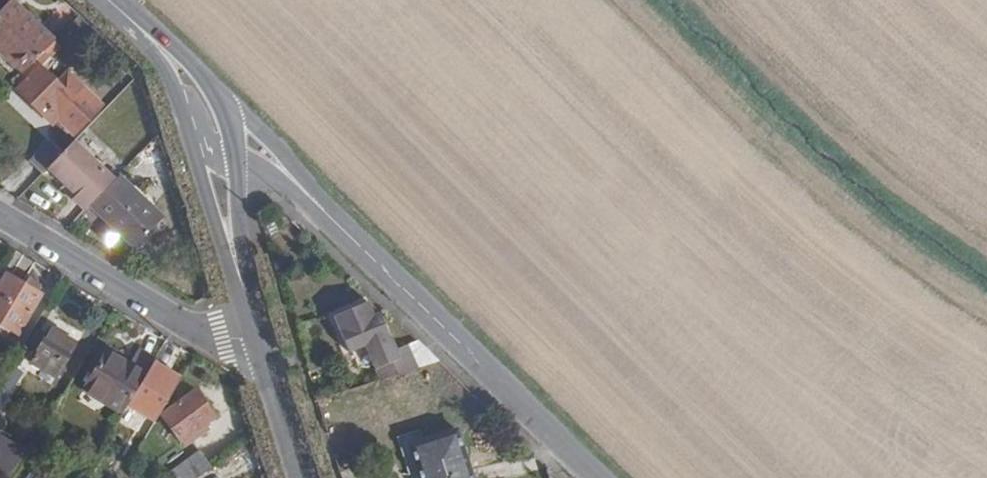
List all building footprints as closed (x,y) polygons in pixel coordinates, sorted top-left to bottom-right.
[(55,39),(14,0),(10,0),(0,10),(0,50),(23,72),(44,50),(55,39)] [(50,57),(44,50),(23,72),(13,82),(18,88),(16,90),(43,117),(50,112),(55,118),(70,133),(95,108),(63,76),(53,86),(36,70),(50,57)] [(50,123),(55,118),(50,112),(43,117),(50,123)] [(115,180),(73,139),(62,152),(48,167),(63,181),(60,186),(85,210),(91,204),(115,180)] [(48,167),(62,152),(50,140),(29,161),(41,173),(48,167)] [(118,178),(115,180),(91,204),(134,246),(160,219),(118,178)] [(5,274),(0,283),(0,322),(17,332),(39,294),(5,274)] [(382,367),(386,380),(414,370),(409,356),(394,360),(381,316),(375,317),(370,304),(337,316),(349,353),(367,348),(375,369),(382,367)] [(56,375),(74,344),(48,330),(43,341),(35,335),(27,348),(35,353),(30,361),(56,375)] [(123,412),(155,357),(139,348),(130,363),(105,349),(81,387),(123,412)] [(10,365),(0,381),(0,401),(19,369),(10,365)] [(178,440),(213,416),(194,390),(159,414),(178,440)] [(409,442),(415,460),(461,446),(455,427),(409,442)] [(171,460),(177,467),(197,453),(191,445),(171,460)] [(415,460),(420,477),(472,477),(461,446),(415,460)] [(26,456),(12,447),(0,468),(0,474),(8,477),(12,477),(26,456)] [(209,468),(197,453),(171,472),(176,477),(195,477),(209,468)]
